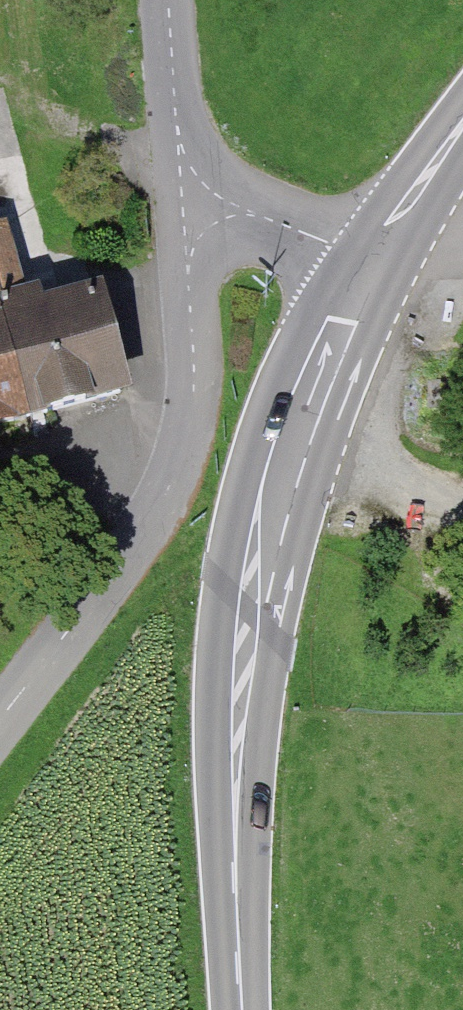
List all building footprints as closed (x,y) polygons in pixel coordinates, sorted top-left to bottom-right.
[(0,248),(0,425),(118,396),(86,264),(9,283),(0,248)]
